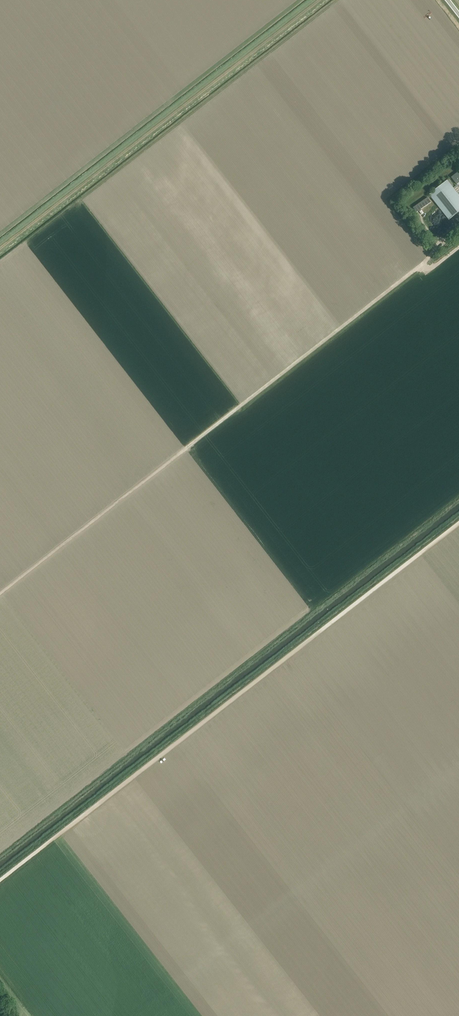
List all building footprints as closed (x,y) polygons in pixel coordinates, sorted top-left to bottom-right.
[(447,180),(429,194),(449,219),(458,211),(458,195),(447,180)]
